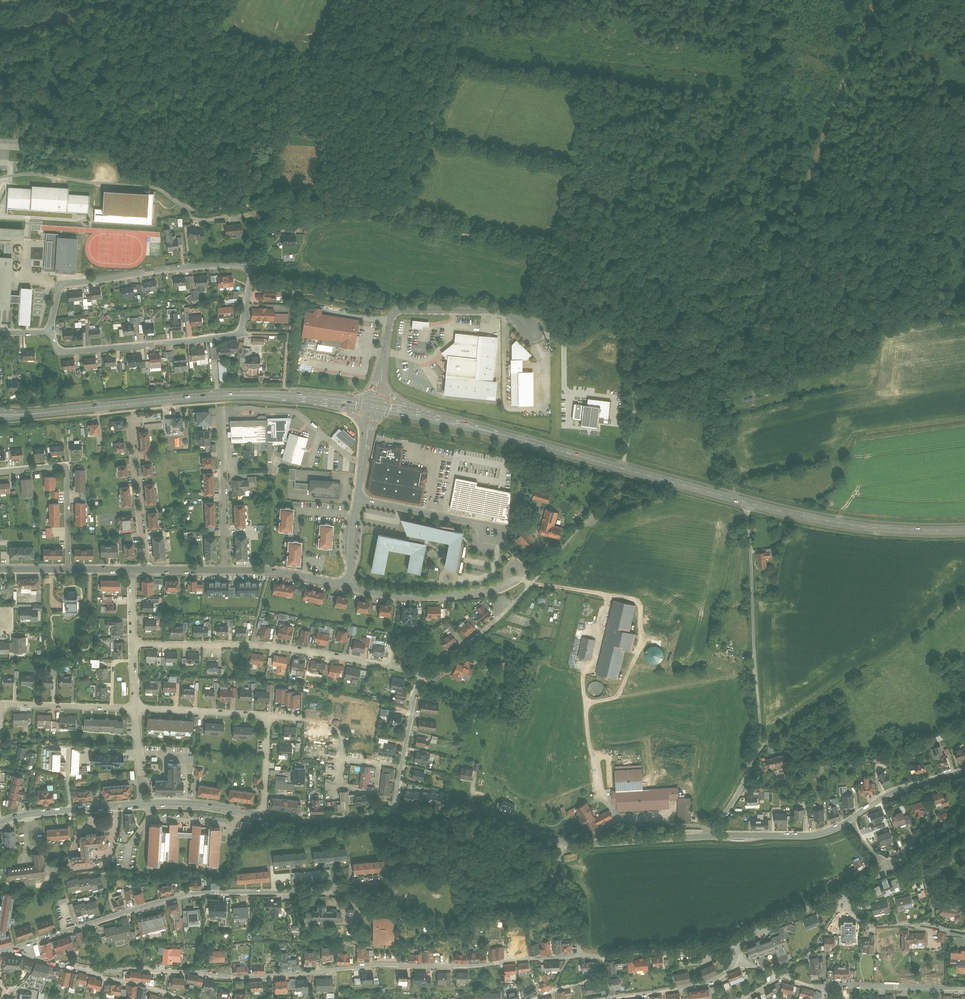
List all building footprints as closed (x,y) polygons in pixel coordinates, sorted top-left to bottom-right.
[(78,217),(78,211),(89,211),(90,194),(71,193),(71,186),(34,184),(34,189),(10,188),(9,215),(78,217)] [(153,190),(102,187),(102,209),(94,209),(94,222),(151,225),(153,190)] [(241,223),(226,224),(225,220),(215,220),(215,225),(225,224),(225,236),(242,234),(241,223)] [(183,227),(190,226),(187,238),(202,241),(205,229),(190,226),(190,221),(183,222),(183,227)] [(18,323),(30,324),(33,287),(20,287),(20,293),(9,292),(12,243),(14,243),(15,236),(23,237),(24,229),(0,227),(0,231),(11,232),(11,235),(0,234),(0,238),(4,238),(3,251),(0,251),(0,264),(1,264),(0,278),(0,305),(8,305),(9,301),(19,301),(18,323)] [(175,231),(171,232),(170,227),(163,229),(164,235),(166,235),(166,242),(168,244),(169,253),(171,253),(172,256),(180,255),(179,243),(181,243),(181,236),(178,237),(178,239),(176,240),(175,231)] [(58,233),(46,232),(44,271),(55,272),(55,271),(75,272),(77,236),(57,235),(58,233)] [(296,233),(282,234),(282,246),(296,246),(296,233)] [(195,275),(196,286),(194,286),(193,276),(189,276),(190,289),(191,295),(191,297),(192,300),(193,303),(195,303),(195,300),(198,299),(197,291),(205,290),(205,287),(209,286),(207,273),(195,275)] [(233,274),(218,275),(217,275),(214,275),(215,282),(218,282),(219,288),(224,288),(224,287),(229,286),(229,287),(234,287),(233,274)] [(187,289),(190,289),(189,276),(183,277),(183,276),(174,277),(175,287),(178,286),(179,289),(182,289),(182,288),(183,288),(183,289),(186,289),(185,283),(186,283),(187,289)] [(156,279),(143,281),(144,285),(140,285),(141,293),(157,290),(156,279)] [(137,289),(136,283),(130,283),(131,285),(122,286),(123,298),(135,296),(134,290),(137,289)] [(256,293),(256,300),(280,300),(281,287),(264,286),(264,293),(256,293)] [(101,288),(91,289),(91,295),(86,296),(87,299),(87,302),(92,301),(92,300),(101,299),(101,288)] [(87,299),(83,299),(82,291),(68,292),(69,302),(83,300),(83,307),(87,306),(87,302),(87,299)] [(219,319),(233,317),(232,306),(218,307),(219,319)] [(259,308),(252,307),(251,320),(274,321),(274,323),(288,324),(289,313),(275,313),(275,308),(267,308),(267,307),(259,307),(259,308)] [(354,349),(359,319),(322,314),(322,308),(314,307),(313,312),(305,311),(301,337),(340,343),(339,347),(354,349)] [(181,321),(178,322),(178,314),(177,314),(176,308),(167,309),(167,314),(170,314),(170,322),(172,322),(172,331),(182,331),(181,321)] [(185,322),(191,321),(191,326),(202,326),(201,313),(190,314),(190,316),(188,316),(188,311),(185,312),(185,321),(185,322)] [(82,328),(82,329),(73,330),(73,329),(64,329),(64,339),(73,338),(73,340),(83,339),(82,333),(86,332),(85,323),(85,317),(81,317),(81,322),(76,322),(76,327),(78,327),(78,328),(82,328)] [(123,324),(123,329),(119,329),(119,336),(124,336),(123,335),(135,334),(134,325),(138,324),(138,322),(138,318),(138,317),(130,318),(131,324),(123,324)] [(428,321),(411,319),(410,329),(421,330),(421,326),(427,327),(428,321)] [(146,323),(143,323),(144,334),(154,333),(153,322),(149,322),(149,321),(146,322),(146,323)] [(85,323),(86,332),(90,332),(90,338),(100,338),(99,326),(95,327),(94,325),(89,326),(89,323),(85,323)] [(479,379),(481,357),(479,357),(481,334),(457,332),(456,342),(443,352),(449,360),(447,376),(479,379)] [(446,386),(446,393),(497,397),(498,380),(494,380),(498,336),(481,334),(479,357),(481,357),(479,379),(447,376),(446,386)] [(527,359),(527,358),(531,355),(516,340),(511,344),(511,359),(510,359),(510,405),(533,405),(533,371),(522,371),(522,359),(527,359)] [(230,342),(230,346),(209,347),(211,360),(218,360),(217,357),(231,356),(231,354),(238,353),(237,341),(230,342)] [(251,355),(250,355),(251,348),(242,347),(242,349),(241,354),(239,354),(238,358),(240,358),(240,362),(245,362),(245,366),(247,366),(247,367),(260,367),(260,355),(257,355),(251,355)] [(193,369),(193,361),(205,360),(204,348),(191,349),(191,355),(189,355),(190,369),(191,370),(193,369)] [(23,355),(20,355),(20,362),(23,361),(23,360),(34,360),(34,349),(23,349),(23,355)] [(167,361),(174,361),(175,371),(187,370),(186,358),(174,359),(173,352),(167,352),(167,361)] [(141,353),(128,354),(128,359),(126,359),(127,364),(128,364),(128,368),(135,367),(135,366),(142,365),(142,362),(141,353)] [(159,353),(149,354),(150,368),(160,367),(159,353)] [(116,356),(104,356),(105,367),(116,366),(117,373),(124,372),(124,363),(116,363),(116,356)] [(95,357),(84,358),(84,360),(82,361),(83,366),(84,366),(84,368),(96,368),(95,357)] [(74,359),(62,360),(62,362),(61,362),(62,368),(63,368),(63,370),(75,370),(74,359)] [(226,361),(218,361),(219,382),(228,382),(226,361)] [(8,391),(12,391),(12,389),(15,389),(15,391),(18,391),(18,383),(20,383),(19,379),(7,380),(8,391)] [(612,399),(588,396),(586,403),(574,401),(571,420),(581,422),(581,427),(601,430),(601,423),(611,425),(614,399),(612,399)] [(196,424),(203,424),(203,429),(208,428),(207,424),(211,424),(211,409),(196,410),(196,424)] [(183,425),(182,415),(173,415),(173,417),(166,418),(166,426),(183,425)] [(288,438),(286,438),(291,420),(291,418),(290,417),(288,417),(267,417),(265,415),(259,415),(257,418),(257,419),(231,420),(231,431),(227,431),(227,436),(231,436),(231,442),(247,441),(248,448),(253,448),(253,449),(260,449),(260,446),(262,446),(262,449),(271,449),(271,441),(282,441),(286,443),(288,438)] [(114,419),(114,420),(110,421),(109,417),(104,417),(105,425),(115,424),(115,429),(124,428),(123,418),(114,419)] [(95,434),(100,433),(99,422),(90,423),(90,425),(87,425),(87,429),(90,429),(91,434),(91,436),(95,436),(95,434)] [(198,444),(205,444),(205,451),(215,451),(215,444),(211,444),(210,428),(208,428),(203,429),(198,429),(198,444)] [(338,428),(330,437),(343,450),(347,446),(348,447),(350,449),(356,441),(342,429),(340,431),(338,428)] [(144,450),(149,450),(151,450),(149,429),(144,430),(139,430),(141,451),(144,450)] [(289,432),(288,438),(286,443),(281,459),(300,465),(304,451),(306,452),(308,447),(306,446),(308,438),(289,432)] [(126,451),(125,440),(122,441),(121,439),(117,440),(117,441),(114,441),(115,452),(126,451)] [(70,443),(71,454),(81,453),(81,443),(70,443)] [(369,495),(419,505),(425,474),(426,468),(400,463),(403,448),(402,448),(402,445),(393,443),(393,446),(375,443),(372,459),(371,459),(365,489),(369,495)] [(51,455),(64,455),(63,444),(50,445),(50,446),(47,446),(47,453),(50,453),(51,455)] [(33,447),(34,457),(43,456),(44,459),(47,459),(47,455),(44,455),(44,446),(33,447)] [(9,451),(5,451),(4,448),(1,448),(1,450),(0,451),(0,460),(9,459),(9,453),(9,451)] [(12,453),(9,453),(9,459),(23,458),(22,455),(24,455),(23,448),(12,449),(12,453)] [(243,448),(244,458),(254,458),(253,449),(253,448),(248,448),(243,448)] [(214,467),(213,455),(202,455),(202,468),(214,467)] [(154,475),(153,461),(150,461),(145,462),(142,462),(143,475),(154,475)] [(127,463),(117,464),(118,466),(115,467),(116,473),(118,473),(119,477),(129,476),(127,463)] [(74,470),(75,491),(87,490),(86,469),(74,470)] [(214,471),(203,471),(204,495),(215,494),(214,471)] [(55,490),(54,475),(44,476),(45,490),(55,490)] [(244,479),(232,479),(233,495),(243,495),(243,496),(249,495),(249,486),(256,486),(256,476),(248,476),(248,480),(244,480),(244,479)] [(33,496),(31,477),(20,478),(22,497),(33,496)] [(332,480),(332,479),(309,477),(309,483),(295,482),(294,489),(312,490),(311,497),(339,499),(340,483),(338,481),(332,480)] [(453,507),(497,516),(496,520),(512,524),(514,491),(511,491),(480,485),(480,481),(462,478),(459,477),(453,507)] [(0,482),(0,493),(1,493),(1,496),(6,495),(6,493),(10,492),(9,481),(0,482)] [(156,504),(154,482),(144,483),(146,505),(156,504)] [(129,485),(119,486),(122,507),(132,506),(129,485)] [(547,504),(550,492),(534,488),(530,499),(547,504)] [(215,500),(204,500),(205,526),(216,525),(215,500)] [(86,502),(75,503),(76,524),(87,524),(86,502)] [(245,502),(234,502),(235,528),(246,527),(245,502)] [(60,525),(60,503),(49,503),(49,525),(60,525)] [(292,533),(294,509),(292,509),(281,508),(280,509),(279,509),(279,514),(280,514),(279,528),(278,527),(278,531),(279,531),(279,532),(288,533),(292,533)] [(540,522),(537,534),(558,540),(561,527),(553,525),(556,511),(545,508),(541,522),(540,522)] [(159,528),(157,511),(147,512),(149,529),(159,528)] [(133,513),(119,515),(120,531),(134,529),(133,513)] [(405,536),(406,537),(406,541),(376,535),(369,572),(383,575),(387,552),(408,556),(405,572),(419,575),(424,544),(422,543),(423,540),(448,545),(443,569),(456,571),(464,533),(399,519),(402,528),(405,536)] [(332,549),(334,525),(320,524),(320,526),(319,525),(318,530),(320,530),(319,544),(317,544),(317,547),(319,547),(319,548),(329,549),(332,549)] [(522,549),(534,539),(526,531),(515,541),(522,549)] [(247,533),(234,534),(236,560),(248,559),(247,533)] [(154,560),(166,559),(163,535),(152,536),(154,560)] [(216,535),(204,536),(205,560),(217,560),(216,535)] [(300,566),(302,542),(293,542),(288,541),(288,543),(286,542),(286,547),(287,547),(286,561),(285,561),(285,564),(286,564),(286,565),(300,566)] [(101,556),(118,556),(118,543),(101,542),(101,556)] [(134,542),(123,543),(125,557),(135,556),(134,542)] [(35,558),(35,545),(9,544),(9,558),(35,558)] [(62,559),(63,547),(43,547),(43,559),(62,559)] [(75,559),(93,560),(94,548),(75,547),(75,559)] [(766,553),(757,554),(758,569),(767,569),(766,558),(771,558),(770,553),(766,553)] [(435,567),(435,569),(429,568),(428,578),(438,579),(439,568),(435,567)] [(39,577),(18,577),(18,588),(39,588),(39,577)] [(120,590),(120,579),(100,579),(100,590),(120,590)] [(162,579),(142,579),(142,595),(153,595),(153,585),(162,585),(162,579)] [(179,579),(166,579),(166,590),(179,590),(179,579)] [(197,580),(188,580),(188,581),(186,581),(186,584),(188,584),(188,591),(196,591),(196,592),(202,592),(202,583),(197,583),(197,580)] [(207,581),(207,594),(229,594),(229,587),(229,582),(207,581)] [(281,583),(275,582),(273,594),(293,597),(293,593),(294,588),(295,585),(285,583),(286,582),(281,581),(281,583)] [(237,587),(237,596),(258,596),(258,586),(260,586),(260,582),(237,582),(237,587)] [(229,587),(229,594),(229,596),(237,596),(237,587),(229,587)] [(312,589),(305,587),(305,590),(303,596),(302,599),(321,604),(324,592),(316,590),(317,589),(313,588),(312,589)] [(305,590),(294,588),(293,593),(303,596),(305,590)] [(77,591),(65,591),(65,613),(77,613),(77,591)] [(334,596),(332,595),(327,594),(326,601),(330,602),(330,601),(333,601),(332,605),(344,608),(347,596),(335,593),(334,596)] [(539,596),(537,603),(545,604),(546,598),(539,596)] [(116,614),(116,604),(113,604),(113,602),(111,602),(111,599),(102,599),(102,603),(107,603),(107,606),(104,606),(104,613),(107,613),(107,614),(116,614)] [(151,602),(142,601),(142,612),(154,612),(154,603),(159,603),(160,599),(151,599),(151,602)] [(368,601),(356,599),(354,611),(366,613),(368,601)] [(482,623),(490,615),(485,610),(489,607),(486,604),(488,602),(486,599),(483,601),(483,600),(478,604),(479,605),(475,609),(476,610),(473,613),(475,615),(482,623)] [(636,606),(613,600),(595,673),(618,679),(624,652),(630,654),(635,635),(630,633),(636,606)] [(390,604),(378,603),(376,615),(388,616),(390,604)] [(405,607),(400,607),(400,619),(401,619),(401,623),(415,623),(415,619),(416,619),(416,615),(420,615),(420,607),(416,607),(410,607),(408,604),(405,607)] [(439,606),(425,606),(425,619),(439,619),(439,617),(443,617),(443,609),(443,608),(439,608),(439,606)] [(36,608),(19,608),(19,621),(38,621),(38,608),(36,608)] [(288,615),(279,613),(278,619),(287,621),(288,615)] [(154,619),(145,619),(145,630),(156,630),(156,621),(160,621),(160,616),(154,616),(154,619)] [(465,637),(474,629),(471,626),(475,623),(469,616),(466,619),(467,621),(462,625),(460,622),(457,624),(459,627),(458,628),(465,637)] [(227,619),(227,624),(217,624),(217,636),(228,636),(228,626),(232,626),(232,619),(227,619)] [(260,629),(258,636),(269,638),(270,634),(273,634),(274,629),(272,628),(272,627),(266,625),(267,621),(259,619),(257,628),(260,629)] [(123,634),(123,620),(106,621),(106,628),(111,628),(111,635),(123,634)] [(206,626),(194,626),(194,637),(208,636),(208,635),(211,635),(211,621),(206,621),(206,626)] [(278,629),(277,637),(291,640),(294,626),(285,624),(285,622),(279,621),(277,628),(278,629)] [(170,625),(170,637),(182,637),(182,631),(187,631),(187,622),(184,622),(184,626),(183,626),(183,625),(170,625)] [(336,629),(334,640),(344,642),(346,634),(351,635),(353,625),(347,624),(346,631),(336,629)] [(439,640),(445,649),(455,641),(451,635),(455,632),(449,625),(443,629),(447,634),(439,640)] [(301,629),(298,641),(309,643),(311,633),(313,634),(315,626),(311,626),(310,631),(301,629)] [(325,632),(317,631),(316,639),(317,639),(316,644),(326,645),(328,636),(331,637),(332,628),(326,627),(325,632)] [(236,628),(236,637),(246,637),(246,628),(236,628)] [(352,640),(350,652),(362,653),(363,646),(369,647),(370,639),(370,636),(365,635),(365,637),(361,636),(360,642),(352,640)] [(589,660),(595,640),(581,636),(576,657),(589,660)] [(12,643),(9,643),(9,652),(14,652),(14,655),(24,655),(24,652),(26,652),(26,645),(28,645),(29,637),(26,637),(12,637),(12,643)] [(107,641),(113,641),(113,651),(122,651),(122,641),(114,641),(114,637),(107,637),(107,641)] [(370,639),(369,647),(372,647),(371,656),(382,658),(382,651),(388,652),(389,644),(384,643),(384,642),(373,641),(373,639),(370,639)] [(9,642),(0,642),(0,655),(9,655),(9,652),(9,643),(9,642)] [(663,656),(663,653),(662,650),(660,648),(657,647),(654,646),(651,647),(649,648),(647,650),(645,653),(645,656),(646,659),(647,661),(650,663),(652,664),(655,664),(658,663),(661,661),(662,659),(663,656)] [(157,665),(161,665),(161,657),(157,657),(157,649),(146,649),(146,660),(157,660),(157,665)] [(166,657),(161,657),(161,665),(166,665),(166,662),(177,662),(177,652),(166,651),(166,657)] [(199,655),(199,653),(195,653),(195,652),(188,652),(188,658),(182,658),(182,666),(185,666),(185,668),(188,668),(188,666),(193,666),(193,664),(199,664),(199,661),(200,661),(201,655),(199,655)] [(262,667),(264,655),(252,653),(249,664),(252,665),(251,670),(256,671),(257,667),(261,668),(261,667),(262,667)] [(284,676),(288,657),(274,655),(273,658),(269,657),(267,664),(272,665),(271,667),(276,668),(275,674),(284,676)] [(306,671),(306,670),(303,669),(304,663),(300,662),(300,661),(299,661),(300,658),(298,658),(298,659),(295,658),(295,657),(293,657),(291,666),(289,665),(288,672),(290,673),(290,674),(296,675),(295,677),(305,679),(306,671)] [(462,665),(456,663),(451,674),(452,674),(451,677),(459,681),(461,678),(468,681),(473,670),(470,668),(472,663),(465,659),(462,665)] [(306,671),(309,672),(308,672),(309,673),(309,675),(315,676),(315,674),(316,674),(316,676),(321,677),(322,675),(323,675),(323,674),(325,664),(326,662),(311,660),(310,661),(308,661),(306,670),(306,671)] [(507,661),(501,663),(503,671),(510,669),(507,661)] [(218,662),(208,662),(208,671),(217,671),(217,674),(224,674),(224,668),(218,668),(218,662)] [(343,668),(343,665),(338,665),(338,666),(331,664),(328,677),(333,678),(332,681),(337,682),(338,678),(341,678),(341,675),(342,675),(343,668)] [(355,668),(345,666),(342,678),(344,679),(344,680),(347,680),(346,684),(356,686),(357,677),(363,678),(365,671),(355,669),(355,668)] [(108,678),(108,667),(98,667),(97,678),(108,678)] [(52,687),(52,676),(56,676),(56,669),(50,669),(50,675),(45,675),(45,676),(41,676),(41,687),(52,687)] [(430,678),(432,682),(440,676),(437,673),(430,678)] [(34,674),(19,674),(19,680),(21,680),(21,686),(34,686),(34,674)] [(59,675),(59,686),(71,687),(71,675),(59,675)] [(3,683),(3,686),(13,687),(13,677),(3,676),(3,678),(2,678),(2,683),(3,683)] [(175,693),(175,683),(180,683),(180,677),(180,676),(175,676),(175,680),(164,680),(163,692),(175,693)] [(403,710),(407,691),(402,690),(405,679),(393,677),(391,690),(393,690),(392,693),(396,693),(394,703),(396,704),(395,708),(403,710)] [(150,680),(150,682),(145,682),(145,693),(157,693),(157,688),(161,688),(161,680),(150,680)] [(194,698),(194,690),(198,690),(199,682),(195,682),(194,687),(194,685),(190,684),(189,687),(182,686),(182,698),(194,698)] [(600,684),(595,682),(591,683),(588,685),(586,690),(587,694),(590,697),(593,699),(598,698),(601,696),(603,691),(602,687),(600,684)] [(107,687),(97,687),(97,683),(90,683),(90,687),(96,687),(96,699),(107,699),(107,687)] [(258,690),(257,702),(269,702),(270,691),(273,691),(273,684),(266,683),(266,691),(258,690)] [(251,701),(251,689),(255,690),(255,684),(252,684),(252,689),(248,689),(248,687),(245,687),(245,689),(240,689),(239,701),(251,701)] [(220,689),(220,701),(231,701),(231,697),(236,697),(237,687),(230,687),(230,689),(220,689)] [(300,710),(300,694),(294,694),(294,691),(288,691),(288,688),(276,688),(275,703),(283,704),(283,706),(287,706),(287,709),(300,710)] [(205,700),(214,700),(214,689),(205,689),(205,700)] [(438,703),(421,701),(419,712),(436,714),(438,703)] [(27,713),(13,713),(13,727),(27,727),(27,725),(32,725),(32,712),(27,712),(27,713)] [(398,726),(400,715),(388,713),(386,724),(398,726)] [(56,729),(56,721),(51,721),(51,714),(37,714),(37,728),(45,728),(45,730),(50,730),(50,728),(52,728),(52,731),(56,731),(56,729)] [(67,716),(59,716),(59,721),(56,721),(56,729),(66,729),(66,731),(76,731),(76,715),(67,715),(67,716)] [(117,718),(84,717),(84,731),(114,732),(113,734),(123,734),(123,719),(117,719),(117,718)] [(192,720),(146,717),(145,728),(191,731),(192,720)] [(435,720),(418,718),(417,729),(434,731),(435,720)] [(205,721),(204,736),(209,736),(209,735),(218,736),(218,737),(224,737),(225,722),(205,721)] [(253,726),(234,725),(233,739),(252,739),(253,726)] [(284,725),(284,736),(281,736),(281,741),(283,741),(284,737),(296,737),(297,726),(284,725)] [(424,737),(416,736),(414,746),(428,748),(429,742),(427,742),(428,738),(424,738),(424,737)] [(279,744),(279,758),(284,759),(284,755),(292,756),(292,753),(293,753),(293,748),(292,748),(292,744),(279,744)] [(396,746),(384,744),(382,754),(394,756),(396,746)] [(32,768),(34,760),(35,754),(36,753),(29,751),(29,753),(25,752),(26,748),(18,746),(16,757),(27,759),(26,764),(27,764),(26,769),(28,769),(27,774),(33,775),(34,768),(32,768)] [(61,759),(62,747),(47,746),(47,751),(46,751),(45,769),(67,770),(67,759),(61,759)] [(936,758),(937,761),(944,759),(944,758),(941,747),(930,750),(932,759),(936,758)] [(956,763),(964,761),(964,750),(964,748),(953,752),(956,763)] [(427,755),(415,752),(412,763),(419,765),(419,766),(424,767),(427,755)] [(123,754),(91,754),(91,765),(102,766),(101,768),(112,769),(112,766),(123,766),(123,754)] [(780,756),(763,760),(764,762),(762,763),(764,771),(776,768),(776,770),(783,768),(780,756)] [(946,757),(944,758),(944,759),(937,761),(939,769),(948,766),(946,757)] [(155,779),(155,794),(183,794),(183,779),(181,779),(181,762),(168,762),(168,779),(155,779)] [(916,775),(926,772),(924,767),(923,763),(913,766),(914,770),(915,774),(916,775)] [(361,767),(359,791),(374,793),(374,789),(372,788),(374,769),(361,767)] [(641,767),(615,768),(616,793),(642,792),(641,767)] [(473,770),(461,768),(459,780),(471,782),(473,770)] [(194,777),(201,778),(203,770),(196,769),(194,777)] [(304,769),(293,769),(293,775),(292,775),(292,783),(293,783),(293,784),(304,784),(304,769)] [(423,772),(412,769),(410,780),(421,782),(423,773),(431,775),(432,772),(424,770),(423,772)] [(882,787),(891,783),(887,774),(885,775),(883,771),(876,774),(882,787)] [(22,776),(12,774),(6,804),(16,806),(19,794),(24,795),(25,789),(20,788),(22,776)] [(388,797),(390,775),(381,774),(379,797),(388,797)] [(254,776),(253,785),(260,786),(261,777),(254,776)] [(860,795),(871,794),(871,791),(871,784),(868,784),(868,776),(862,776),(863,784),(859,785),(860,795)] [(276,777),(275,789),(294,792),(294,785),(284,784),(285,778),(276,777)] [(103,795),(105,795),(106,799),(128,797),(127,793),(131,793),(130,783),(102,785),(103,795)] [(37,804),(43,804),(43,805),(49,805),(49,803),(54,803),(52,784),(47,784),(47,788),(42,789),(42,791),(36,791),(37,804)] [(199,785),(198,796),(220,798),(221,788),(199,785)] [(90,788),(73,789),(74,802),(91,801),(90,788)] [(230,789),(228,800),(253,804),(255,793),(230,789)] [(413,793),(405,791),(403,800),(411,802),(411,800),(419,802),(420,800),(428,802),(428,800),(436,802),(438,793),(430,791),(429,793),(421,791),(421,793),(413,791),(413,793)] [(348,796),(348,792),(339,793),(340,805),(336,806),(337,814),(341,814),(345,814),(345,815),(350,815),(349,808),(348,796)] [(661,807),(677,807),(677,824),(690,824),(690,800),(690,798),(677,798),(677,793),(661,793),(661,807)] [(944,793),(933,797),(936,807),(943,805),(945,809),(951,807),(948,798),(945,799),(944,793)] [(366,796),(354,797),(354,796),(348,796),(349,808),(354,808),(354,809),(360,809),(360,808),(366,807),(366,805),(370,805),(369,798),(366,798),(366,796)] [(756,796),(745,797),(746,807),(749,807),(757,806),(756,799),(756,796)] [(847,796),(843,796),(844,809),(854,809),(854,796),(847,796)] [(271,798),(270,809),(280,810),(280,811),(289,812),(289,811),(297,812),(299,801),(271,798)] [(649,798),(613,799),(614,814),(641,813),(642,816),(649,815),(649,798)] [(757,806),(749,807),(749,811),(759,810),(758,799),(756,799),(757,806)] [(310,806),(310,815),(323,815),(323,806),(320,806),(320,801),(311,801),(311,806),(310,806)] [(923,801),(910,806),(913,815),(915,815),(915,817),(923,814),(922,812),(926,811),(923,801)] [(513,806),(503,802),(502,804),(500,810),(499,811),(509,815),(513,806)] [(585,802),(566,812),(568,817),(576,812),(578,816),(577,817),(581,825),(583,824),(587,832),(612,819),(608,810),(594,818),(585,802)] [(814,809),(813,809),(814,821),(824,820),(823,809),(819,809),(819,806),(814,806),(814,809)] [(830,822),(840,818),(836,806),(831,808),(833,812),(827,814),(830,822)] [(803,809),(793,809),(793,821),(803,821),(803,809)] [(883,811),(870,815),(870,817),(868,818),(872,830),(886,826),(883,818),(885,818),(883,811)] [(947,811),(939,816),(944,824),(952,819),(947,811)] [(895,827),(906,823),(904,816),(902,812),(891,816),(895,827)] [(786,813),(774,813),(774,825),(786,825),(786,816),(786,813)] [(133,814),(124,814),(124,831),(134,831),(133,824),(135,824),(135,819),(133,819),(133,814)] [(752,829),(767,829),(767,820),(763,820),(763,815),(759,815),(756,815),(756,820),(751,820),(752,829)] [(160,824),(146,823),(144,866),(157,866),(157,860),(177,861),(179,837),(188,838),(187,862),(204,863),(204,865),(218,866),(220,826),(205,825),(205,832),(199,831),(199,825),(192,825),(192,831),(178,831),(178,823),(167,823),(167,829),(160,829),(160,824)] [(252,825),(241,823),(240,830),(250,832),(252,825)] [(56,829),(47,829),(48,841),(69,839),(69,828),(60,828),(60,827),(56,827),(56,829)] [(891,831),(878,836),(882,846),(894,842),(891,831)] [(16,846),(15,832),(3,832),(4,847),(16,846)] [(86,835),(80,835),(81,855),(71,856),(71,864),(93,863),(92,855),(90,855),(90,845),(95,844),(95,849),(106,848),(106,834),(97,834),(97,832),(86,833),(86,835)] [(311,852),(312,863),(345,860),(344,849),(311,852)] [(576,851),(566,854),(568,860),(577,858),(576,851)] [(272,855),(273,866),(306,863),(305,852),(272,855)] [(9,880),(45,875),(43,853),(33,854),(34,865),(7,868),(9,880)] [(351,862),(352,873),(384,870),(383,859),(351,862)] [(559,872),(556,868),(550,874),(553,878),(559,872)] [(236,872),(237,884),(270,881),(269,870),(236,872)] [(101,874),(90,877),(89,875),(79,878),(78,875),(66,879),(69,891),(80,888),(81,890),(92,887),(92,890),(104,886),(101,874)] [(896,875),(880,882),(884,892),(900,885),(896,875)] [(191,878),(191,889),(201,888),(201,878),(191,878)] [(159,886),(161,895),(175,892),(172,882),(169,883),(168,882),(162,884),(162,885),(159,886)] [(133,893),(136,903),(145,900),(142,890),(133,893)] [(14,944),(11,932),(6,933),(6,932),(6,929),(8,930),(8,923),(13,923),(14,918),(9,918),(12,894),(0,892),(0,928),(0,930),(0,934),(0,947),(14,944)] [(911,892),(895,895),(898,907),(903,906),(913,903),(911,892)] [(112,900),(115,909),(125,906),(122,893),(115,895),(116,899),(112,900)] [(76,915),(87,911),(88,914),(100,910),(96,898),(86,901),(85,899),(73,903),(76,915)] [(888,899),(873,902),(876,914),(891,911),(888,899)] [(225,900),(209,900),(209,916),(214,916),(214,918),(226,918),(225,900)] [(282,900),(266,900),(266,909),(271,909),(271,916),(278,916),(278,909),(282,909),(282,900)] [(961,901),(943,900),(943,907),(941,907),(941,911),(955,912),(955,915),(962,916),(962,909),(961,909),(961,901)] [(179,901),(168,904),(170,916),(171,916),(172,922),(175,921),(176,928),(182,927),(181,917),(180,917),(179,911),(181,910),(179,901)] [(334,906),(325,906),(325,902),(316,902),(316,906),(313,906),(313,909),(305,909),(305,919),(339,920),(339,909),(334,909),(334,906)] [(237,906),(232,906),(233,918),(238,918),(239,920),(245,919),(245,917),(248,917),(246,903),(237,903),(237,906)] [(903,908),(903,906),(898,907),(899,909),(896,909),(898,918),(908,916),(907,911),(905,912),(904,908),(903,908)] [(144,914),(138,916),(142,932),(146,931),(147,932),(167,927),(167,926),(169,926),(165,909),(158,911),(158,912),(144,915),(144,914)] [(197,909),(187,910),(187,916),(183,916),(184,926),(188,926),(188,925),(198,924),(197,909)] [(818,913),(805,917),(808,926),(822,921),(818,913)] [(392,915),(370,914),(370,940),(378,940),(378,939),(391,939),(392,915)] [(52,916),(36,922),(39,932),(56,926),(52,916)] [(123,938),(132,936),(127,916),(121,918),(123,925),(116,926),(116,925),(104,927),(106,933),(101,935),(103,940),(107,939),(108,941),(115,939),(116,944),(124,942),(123,938)] [(841,920),(841,938),(856,938),(856,920),(853,920),(853,917),(844,917),(844,920),(841,920)] [(34,933),(31,923),(14,929),(17,939),(34,933)] [(760,952),(778,945),(782,957),(789,955),(783,938),(789,936),(785,925),(779,927),(780,929),(772,932),(774,937),(774,936),(774,937),(762,941),(761,938),(757,939),(758,942),(757,943),(757,942),(749,945),(753,954),(760,952)] [(913,950),(912,942),(929,942),(928,931),(912,932),(911,928),(902,929),(903,951),(913,950)] [(946,930),(938,928),(937,938),(945,939),(946,930)] [(82,930),(74,933),(77,943),(79,942),(80,944),(82,943),(83,945),(86,943),(85,940),(82,930)] [(868,945),(868,950),(871,950),(871,951),(876,951),(876,932),(871,933),(871,936),(865,936),(866,945),(868,945)] [(73,933),(40,944),(45,957),(54,954),(55,959),(61,957),(60,954),(63,953),(63,951),(66,950),(68,955),(70,954),(69,957),(74,958),(75,952),(74,951),(78,949),(73,933)] [(553,935),(553,948),(561,948),(560,939),(560,935),(553,935)] [(836,945),(836,935),(826,936),(826,945),(836,945)] [(540,943),(540,949),(551,949),(550,937),(541,937),(541,943),(540,943)] [(560,939),(561,948),(571,948),(571,939),(569,939),(569,937),(562,938),(562,939),(560,939)] [(527,940),(529,951),(540,948),(538,938),(527,940)] [(508,948),(509,953),(526,953),(525,944),(521,944),(521,941),(511,941),(511,948),(508,948)] [(488,944),(488,956),(497,956),(497,954),(504,954),(504,943),(495,943),(495,944),(488,944)] [(181,959),(181,946),(164,946),(164,944),(158,944),(157,952),(162,952),(162,960),(170,960),(170,959),(181,959)] [(331,944),(319,944),(319,948),(319,958),(331,958),(331,944)] [(355,944),(355,959),(368,958),(367,946),(364,946),(364,944),(355,944)] [(419,949),(419,958),(430,957),(429,945),(421,945),(422,947),(419,948),(419,949)] [(454,950),(454,958),(454,959),(466,959),(466,946),(462,947),(462,949),(454,950)] [(224,947),(208,948),(209,960),(225,959),(224,947)] [(961,947),(961,949),(951,949),(950,960),(955,960),(955,970),(964,970),(964,947),(961,947)] [(314,948),(302,948),(303,963),(315,963),(315,959),(314,948)] [(468,948),(469,959),(486,958),(486,951),(480,951),(479,948),(468,948)] [(281,959),(281,965),(287,965),(287,967),(298,966),(297,954),(288,955),(288,949),(278,950),(279,959),(281,959)] [(335,953),(335,961),(348,961),(348,960),(351,960),(352,955),(348,955),(348,953),(346,953),(346,950),(338,949),(338,953),(335,953)] [(407,952),(407,959),(419,958),(419,949),(414,950),(414,951),(407,952)] [(662,951),(651,952),(652,961),(663,960),(662,951)] [(3,954),(2,966),(2,969),(3,969),(10,970),(10,966),(21,966),(30,969),(33,957),(22,954),(3,953),(3,954)] [(648,965),(646,953),(643,954),(643,953),(638,954),(634,955),(634,957),(635,959),(635,965),(643,964),(643,966),(648,965)] [(823,971),(822,961),(826,961),(825,955),(821,956),(821,954),(811,956),(813,972),(823,971)] [(560,955),(545,956),(545,966),(552,966),(552,968),(558,968),(558,965),(560,965),(560,963),(561,963),(565,957),(565,956),(560,956),(560,955)] [(590,955),(580,956),(581,965),(591,965),(590,963),(593,963),(593,958),(590,958),(590,955)] [(627,961),(627,957),(626,955),(605,957),(605,964),(607,963),(607,967),(616,966),(616,964),(623,963),(623,962),(627,961)] [(518,960),(515,960),(516,967),(519,967),(519,969),(530,968),(529,957),(517,958),(518,960)] [(46,972),(48,972),(50,962),(35,958),(31,970),(32,972),(41,974),(41,972),(46,973),(46,972)] [(515,967),(516,967),(515,960),(515,958),(504,960),(505,966),(499,967),(500,975),(516,973),(515,967)] [(704,974),(717,968),(712,958),(700,964),(704,974)] [(232,962),(233,973),(247,972),(247,963),(240,963),(240,961),(232,962)] [(60,964),(50,962),(48,972),(58,975),(58,971),(60,966),(60,964)] [(253,971),(253,972),(264,971),(264,962),(253,963),(249,964),(249,971),(253,971)] [(742,971),(740,964),(726,969),(729,976),(742,971)] [(69,982),(72,970),(63,967),(60,966),(58,971),(60,971),(59,977),(58,980),(69,982)] [(371,966),(358,968),(358,971),(352,972),(353,980),(372,979),(371,966)] [(405,966),(396,966),(395,979),(404,979),(403,983),(408,983),(408,974),(405,974),(405,966)] [(425,966),(413,966),(412,978),(419,978),(419,979),(428,979),(429,970),(425,970),(425,966)] [(451,966),(432,966),(432,974),(434,974),(434,979),(451,979),(451,966)] [(468,966),(456,966),(457,978),(468,977),(468,966)] [(690,977),(688,966),(674,968),(676,979),(690,977)] [(75,983),(76,979),(78,970),(72,968),(72,970),(69,982),(75,983)] [(130,971),(125,971),(125,976),(140,977),(141,969),(130,968),(130,971)] [(541,970),(544,976),(551,973),(549,968),(545,969),(541,970)] [(85,981),(85,980),(87,973),(87,971),(79,969),(78,970),(76,979),(85,981)] [(153,977),(154,977),(155,971),(141,970),(140,976),(146,977),(146,981),(152,983),(153,977)] [(198,972),(187,971),(186,979),(197,981),(197,983),(201,983),(201,981),(202,981),(203,975),(198,975),(198,972)] [(100,986),(103,975),(89,972),(89,973),(87,981),(87,982),(90,983),(89,987),(93,988),(94,984),(100,986)] [(172,973),(172,979),(168,979),(168,985),(172,985),(172,984),(184,984),(184,974),(172,973)] [(310,973),(298,974),(299,983),(305,983),(305,986),(312,986),(310,973)] [(331,973),(314,973),(315,986),(331,986),(331,973)] [(619,977),(618,973),(608,975),(609,977),(608,977),(608,982),(609,982),(610,985),(620,983),(619,981),(621,981),(620,977),(619,977)] [(289,975),(270,976),(271,987),(273,991),(288,990),(288,987),(290,986),(289,975)] [(215,977),(204,976),(202,987),(206,987),(206,989),(214,990),(215,977)] [(262,976),(250,977),(251,988),(262,987),(262,976)] [(548,976),(539,979),(542,988),(552,985),(551,983),(554,982),(553,979),(550,980),(548,976)] [(730,983),(728,977),(718,980),(721,987),(730,983)] [(586,989),(598,988),(596,978),(585,979),(586,989)] [(793,981),(782,978),(780,986),(782,986),(782,989),(791,992),(792,987),(793,982),(793,981)] [(109,980),(105,979),(103,988),(107,989),(106,992),(109,993),(109,996),(114,997),(115,990),(120,991),(120,990),(121,985),(122,982),(114,980),(114,979),(109,979),(109,980)] [(774,979),(763,985),(767,992),(778,986),(774,979)] [(533,982),(533,980),(523,985),(527,995),(537,990),(536,987),(538,986),(535,981),(533,982)] [(137,983),(127,982),(126,982),(126,985),(126,991),(126,993),(136,994),(137,983)] [(146,986),(137,983),(136,994),(136,995),(143,997),(146,986)] [(708,983),(688,986),(690,997),(710,994),(709,989),(708,983)] [(801,984),(799,989),(799,991),(802,992),(800,998),(810,998),(811,993),(813,987),(813,986),(801,983),(801,984)] [(506,988),(510,998),(520,996),(517,985),(506,988)] [(570,985),(557,988),(559,996),(567,995),(566,991),(571,990),(570,985)] [(42,998),(45,988),(39,987),(37,997),(42,998)] [(219,987),(218,998),(222,998),(229,998),(231,988),(219,987)] [(482,989),(483,998),(494,997),(494,998),(502,998),(501,988),(482,989)] [(679,988),(666,989),(668,998),(679,997),(680,997),(680,994),(681,994),(681,993),(680,991),(679,991),(679,988)] [(20,989),(19,994),(19,998),(32,998),(33,990),(20,989)] [(235,989),(235,998),(246,998),(246,989),(235,989)] [(149,990),(147,998),(161,998),(162,994),(149,990)] [(480,992),(479,992),(479,990),(475,990),(475,991),(460,992),(458,993),(458,998),(481,998),(480,992)] [(649,992),(650,998),(663,998),(661,990),(649,992)] [(879,993),(879,990),(863,990),(863,998),(879,998),(879,993)]
